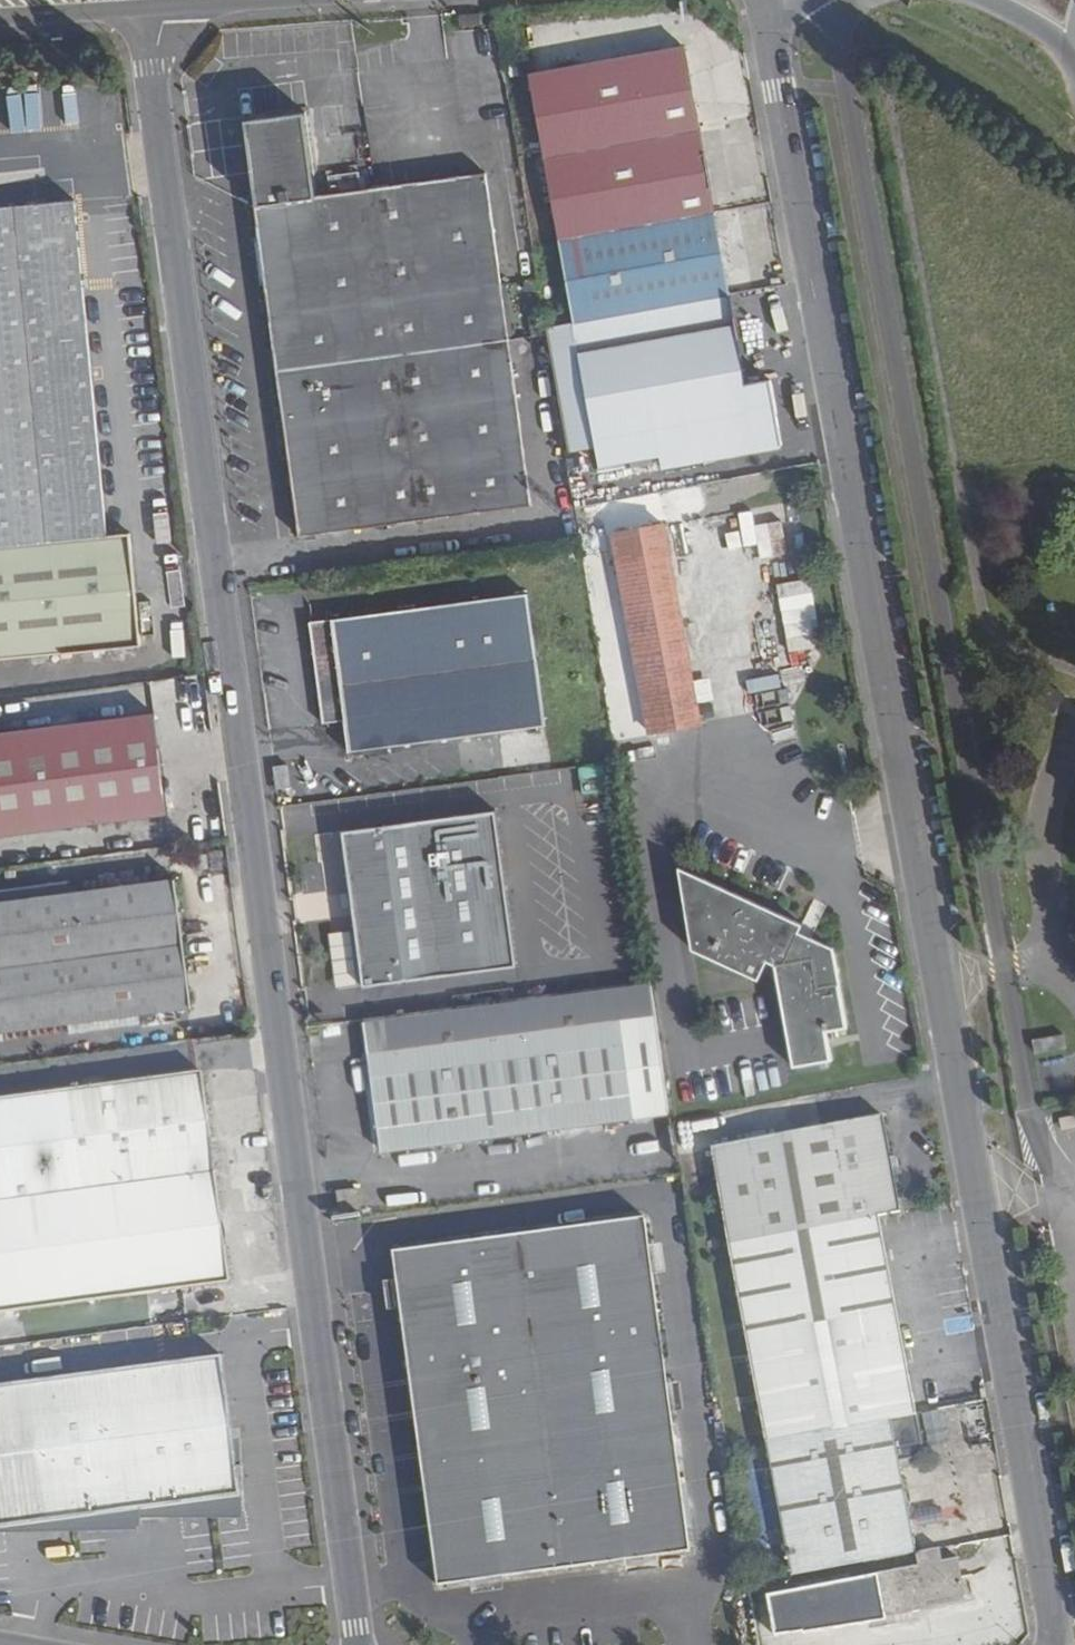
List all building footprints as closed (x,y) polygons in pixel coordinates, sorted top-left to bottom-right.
[(472,45),(452,48),(454,60),(474,57),(472,45)] [(532,79),(547,160),(702,133),(686,51),(532,79)] [(513,110),(511,95),(499,96),(501,112),(513,110)] [(533,504),(487,174),(322,197),(310,109),(251,118),(263,206),(257,207),(304,537),(533,504)] [(702,133),(547,160),(563,243),(717,215),(702,133)] [(0,206),(0,656),(144,643),(134,530),(111,532),(80,199),(0,206)] [(717,215),(563,243),(577,322),(732,296),(717,215)] [(732,296),(577,322),(602,465),(634,460),(635,459),(665,454),(690,449),(692,462),(735,455),(733,442),(757,437),(760,451),(786,446),(773,382),(749,386),(732,296)] [(757,437),(733,442),(735,455),(760,451),(757,437)] [(690,449),(665,454),(667,466),(692,462),(690,449)] [(664,526),(613,536),(650,734),(702,724),(664,526)] [(772,544),(800,539),(798,527),(769,532),(772,544)] [(795,545),(768,551),(773,575),(800,569),(795,545)] [(780,620),(813,614),(807,583),(775,589),(780,620)] [(546,730),(530,597),(311,623),(323,724),(344,722),(348,754),(459,740),(546,730)] [(155,716),(0,734),(0,835),(167,816),(155,716)] [(288,767),(274,768),(276,789),(290,787),(288,767)] [(515,970),(496,814),(344,834),(364,989),(515,970)] [(849,1032),(838,955),(804,938),(807,931),(679,867),(693,950),(762,984),(772,965),(782,970),(797,1070),(831,1065),(826,1036),(849,1032)] [(178,880),(0,900),(0,1032),(193,1010),(178,880)] [(653,984),(364,1022),(382,1155),(670,1116),(653,984)] [(1063,1035),(1032,1040),(1034,1055),(1066,1049),(1063,1035)] [(200,1040),(201,1068),(249,1066),(248,1038),(200,1040)] [(207,1073),(0,1100),(0,1316),(234,1285),(207,1073)] [(880,1139),(709,1171),(727,1268),(729,1267),(878,1241),(897,1237),(889,1192),(895,1191),(893,1181),(887,1182),(880,1139)] [(694,1555),(649,1220),(398,1253),(395,1254),(440,1589),(632,1563),(694,1555)] [(878,1241),(729,1267),(747,1365),(897,1339),(878,1241)] [(897,1339),(747,1365),(766,1464),(916,1438),(897,1339)] [(0,1389),(0,1529),(242,1498),(227,1375),(225,1360),(0,1389)] [(919,1412),(928,1461),(946,1458),(937,1409),(919,1412)] [(916,1438),(766,1464),(792,1598),(874,1585),(875,1585),(916,1577),(898,1484),(923,1480),(916,1438)] [(941,1587),(939,1574),(916,1577),(918,1591),(876,1599),(876,1602),(794,1616),(799,1644),(868,1644),(867,1644),(927,1635),(925,1626),(964,1620),(956,1584),(941,1587)] [(875,1585),(874,1585),(876,1599),(918,1591),(916,1577),(875,1585)] [(794,1616),(767,1620),(771,1644),(799,1644),(794,1616)]
